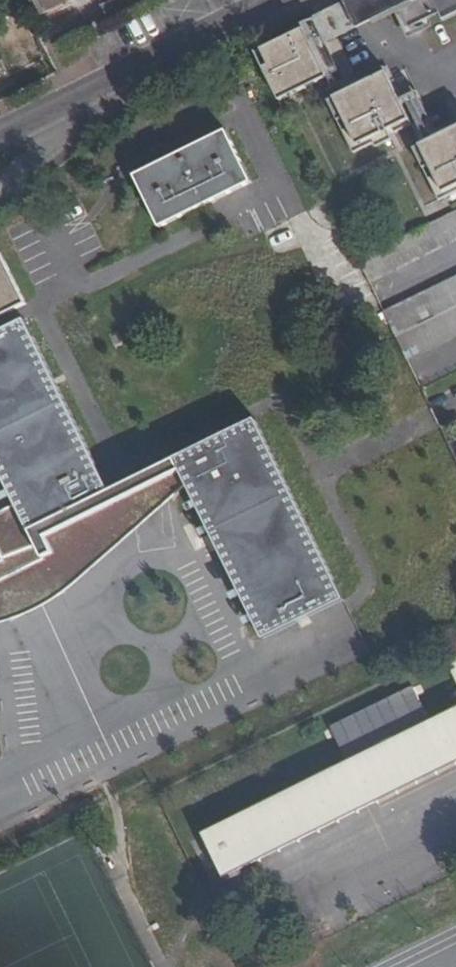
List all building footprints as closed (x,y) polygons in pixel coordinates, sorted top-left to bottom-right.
[(41,12),(65,0),(35,0),(41,12)] [(338,4),(352,31),(395,10),(394,9),(397,8),(394,0),(388,3),(387,0),(346,0),(338,4)] [(388,3),(394,0),(397,8),(394,9),(395,10),(399,17),(401,16),(407,29),(440,13),(443,20),(455,13),(455,0),(387,0),(388,3)] [(302,21),(303,24),(313,19),(321,34),(311,39),(330,77),(339,97),(361,87),(358,82),(343,89),(335,74),(341,71),(327,43),(352,31),(338,4),(302,21)] [(270,65),(265,68),(281,101),(330,77),(311,39),(321,34),(313,19),(303,24),(290,29),(287,32),(289,35),(262,48),(270,65)] [(387,68),(373,75),(402,133),(416,126),(411,115),(408,111),(407,112),(403,105),(405,104),(387,68)] [(361,87),(339,97),(330,102),(340,122),(349,118),(354,128),(346,133),(357,155),(377,146),(378,148),(394,140),(393,137),(402,133),(373,75),(358,82),(361,87)] [(411,115),(416,126),(426,121),(421,110),(411,115)] [(445,131),(448,136),(438,141),(437,140),(416,151),(426,171),(435,167),(440,178),(432,182),(443,204),(455,198),(455,125),(445,131)] [(136,175),(160,224),(250,182),(226,133),(136,175)] [(360,264),(372,289),(455,248),(455,216),(445,221),(360,264)] [(28,311),(2,259),(0,261),(0,325),(28,311)] [(408,363),(455,338),(455,280),(385,315),(408,363)] [(345,599),(255,420),(111,493),(25,322),(0,335),(0,473),(17,507),(0,516),(0,625),(11,622),(23,619),(38,611),(49,605),(56,601),(68,592),(187,487),(264,637),(345,599)] [(443,682),(451,699),(455,696),(455,675),(443,682)] [(202,835),(224,878),(455,764),(455,711),(202,835)]
